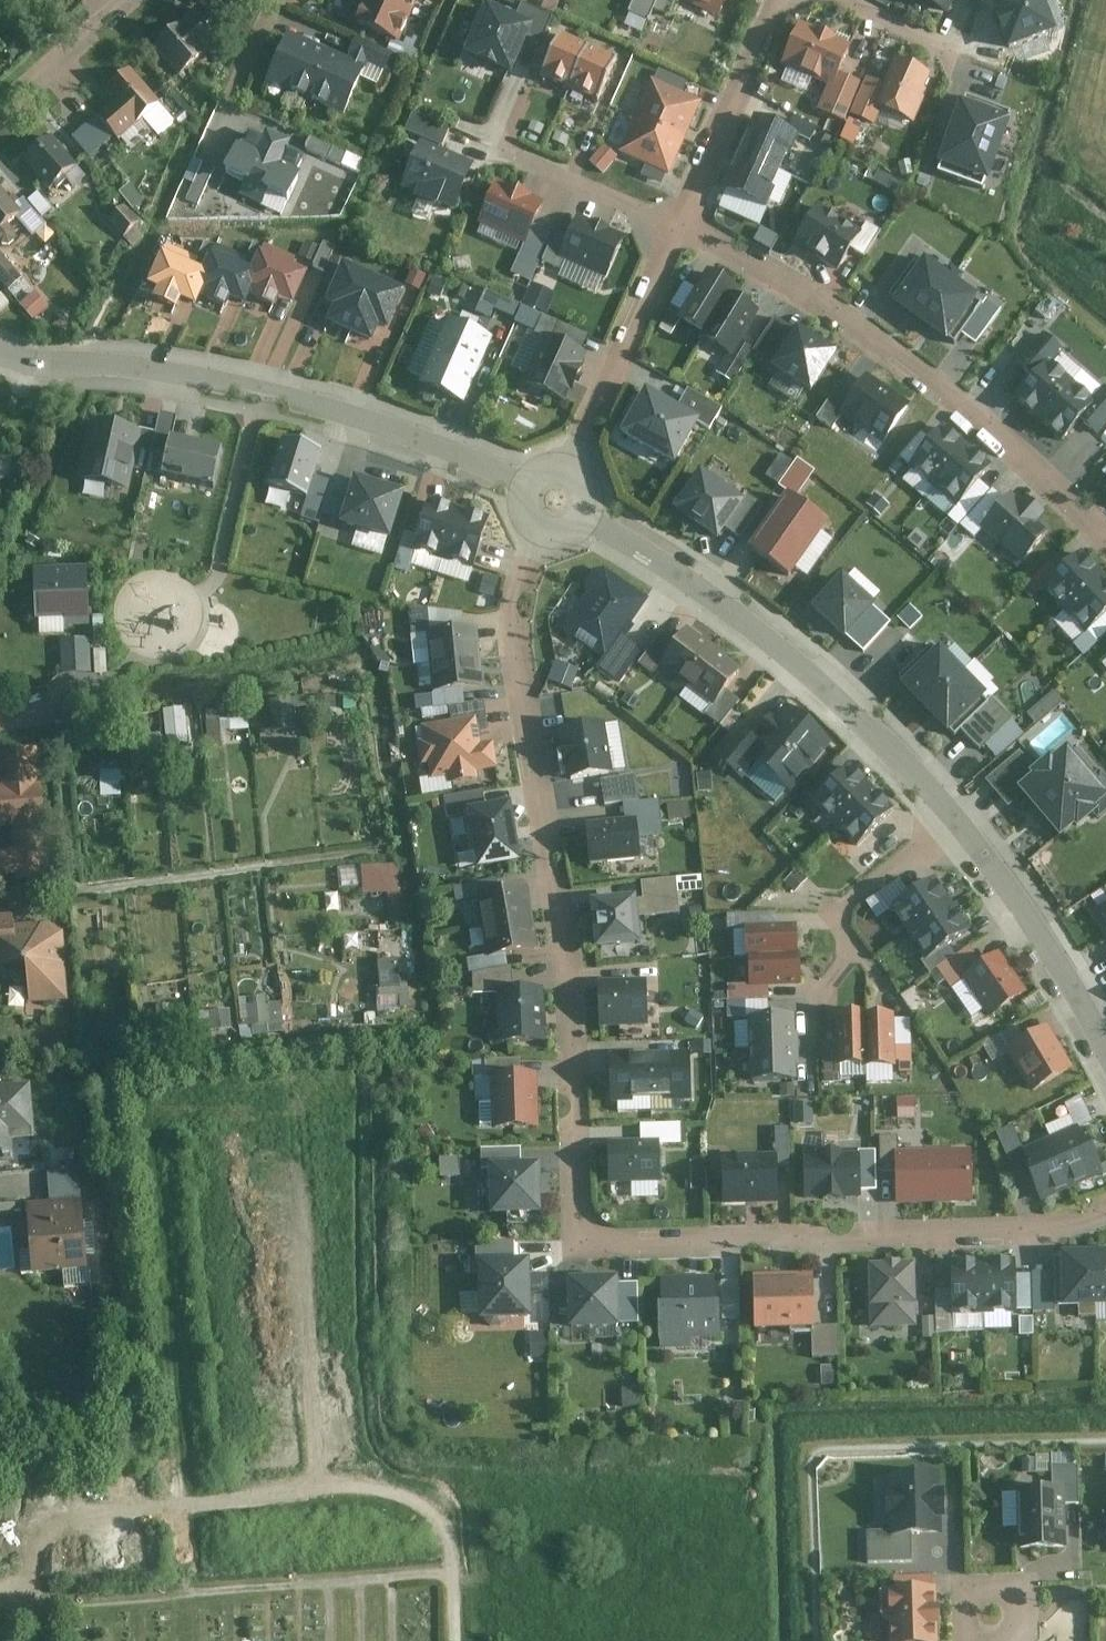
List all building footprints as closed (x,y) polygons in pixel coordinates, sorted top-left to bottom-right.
[(376,0),(364,0),(355,22),(399,41),(410,14),(376,0)] [(410,14),(416,0),(376,0),(410,14)] [(629,13),(630,14),(631,12),(649,19),(648,21),(649,22),(655,9),(659,0),(635,0),(629,13)] [(719,14),(725,0),(688,0),(719,14)] [(947,12),(952,0),(919,0),(947,12)] [(994,6),(995,8),(996,8),(999,19),(1000,22),(1002,20),(1006,32),(1004,33),(1005,35),(1006,35),(1010,45),(1009,46),(1010,48),(1013,47),(1050,33),(1053,32),(1052,30),(1051,30),(1040,0),(1011,0),(997,5),(994,6)] [(152,47),(177,77),(225,38),(200,8),(152,47)] [(475,39),(469,54),(483,61),(484,62),(484,61),(495,67),(497,68),(497,67),(511,73),(517,59),(518,60),(519,58),(518,58),(524,44),(524,45),(525,43),(527,38),(531,29),(515,22),(504,17),(504,16),(503,15),(502,16),(488,10),(481,25),(480,26),(481,26),(476,38),(475,38),(475,39)] [(801,28),(785,64),(834,86),(838,75),(850,49),(833,42),(834,40),(819,33),(818,35),(801,28)] [(304,98),(326,50),(288,33),(267,81),(304,98)] [(561,35),(547,71),(580,84),(594,48),(561,35)] [(393,54),(355,37),(348,52),(386,69),(393,54)] [(628,62),(594,48),(580,84),(614,97),(628,62)] [(326,50),(304,98),(341,114),(363,66),(326,50)] [(882,87),(874,105),(881,109),(913,122),(923,100),(919,98),(929,75),(898,62),(886,89),(882,87)] [(158,103),(129,70),(106,89),(117,101),(97,118),(115,138),(158,103)] [(834,86),(828,98),(851,108),(861,85),(838,75),(834,86)] [(868,81),(853,115),(874,124),(881,109),(874,105),(882,87),(868,81)] [(653,82),(638,117),(637,117),(685,139),(700,104),(683,96),(663,87),(654,83),(653,82)] [(966,97),(952,135),(997,152),(1011,114),(966,97)] [(458,131),(421,115),(413,133),(450,149),(458,131)] [(637,118),(622,153),(648,164),(668,173),(669,174),(685,139),(637,117),(637,118)] [(791,133),(812,139),(816,124),(794,119),(791,133)] [(758,120),(743,155),(779,171),(795,136),(789,133),(758,120)] [(87,122),(70,138),(88,157),(105,142),(87,122)] [(243,130),(223,177),(240,185),(237,191),(262,202),(265,196),(282,203),(302,156),(243,130)] [(952,135),(939,174),(983,190),(997,152),(952,135)] [(312,136),(308,148),(361,170),(366,158),(312,136)] [(76,167),(49,137),(22,161),(49,191),(76,167)] [(590,161),(604,173),(619,157),(605,145),(590,161)] [(424,146),(407,187),(463,209),(479,168),(424,146)] [(743,155),(727,189),(728,190),(764,206),(766,200),(779,171),(743,155)] [(198,205),(214,168),(202,163),(186,199),(198,205)] [(500,187),(483,224),(531,245),(548,208),(500,187)] [(50,209),(33,189),(23,199),(40,218),(50,209)] [(0,193),(0,232),(19,217),(0,193)] [(143,221),(132,204),(110,217),(120,234),(143,221)] [(819,208),(797,243),(838,269),(851,250),(860,235),(860,234),(819,208)] [(581,219),(564,257),(615,279),(631,241),(581,219)] [(323,241),(314,265),(325,268),(333,245),(323,241)] [(227,247),(214,273),(222,276),(212,299),(242,311),(245,303),(262,310),(267,301),(270,293),(266,270),(269,264),(227,247)] [(178,250),(161,287),(171,292),(167,301),(193,313),(198,303),(208,307),(212,299),(222,276),(214,273),(206,269),(202,258),(178,250)] [(323,276),(274,252),(269,264),(266,270),(270,293),(267,301),(291,311),(295,303),(309,309),(323,276)] [(0,253),(0,282),(5,289),(20,276),(0,253)] [(917,258),(889,297),(922,321),(950,282),(944,278),(917,258)] [(690,319),(715,336),(741,295),(748,285),(723,269),(690,319)] [(367,280),(354,274),(341,305),(350,309),(343,325),(359,332),(380,285),(367,280)] [(950,282),(922,321),(955,345),(962,335),(983,307),(983,306),(956,286),(950,282)] [(393,291),(380,285),(359,332),(376,340),(383,324),(394,328),(406,297),(393,291)] [(34,320),(50,305),(36,289),(19,303),(34,320)] [(478,308),(512,322),(520,304),(486,289),(478,308)] [(765,310),(741,295),(715,336),(711,341),(736,357),(765,310)] [(424,379),(422,384),(430,387),(438,391),(463,402),(491,339),(475,332),(458,325),(450,321),(448,326),(424,379)] [(782,355),(774,368),(811,392),(835,355),(798,331),(797,332),(783,354),(782,354),(781,355),(782,355)] [(536,364),(527,384),(564,400),(569,388),(573,389),(582,368),(579,367),(585,354),(581,352),(553,340),(548,338),(548,339),(536,364)] [(1034,379),(1016,400),(1039,420),(1071,384),(1049,365),(1048,364),(1034,379)] [(855,396),(842,413),(844,414),(857,423),(858,432),(876,429),(887,436),(883,441),(884,442),(908,408),(866,379),(855,396)] [(1071,384),(1039,420),(1063,441),(1081,420),(1094,405),(1093,404),(1072,385),(1071,384)] [(689,389),(677,411),(698,422),(709,401),(689,389)] [(647,394),(624,435),(674,463),(698,422),(677,411),(647,394)] [(1105,433),(1105,395),(1087,429),(1103,438),(1105,433)] [(178,450),(184,418),(169,415),(162,447),(178,450)] [(83,475),(131,485),(144,427),(96,417),(83,475)] [(790,422),(779,439),(796,450),(807,433),(790,422)] [(942,429),(911,466),(935,485),(935,486),(966,449),(942,429)] [(282,436),(268,484),(310,496),(314,484),(324,448),(282,436)] [(235,451),(184,438),(175,476),(226,488),(235,451)] [(966,449),(935,486),(936,486),(959,506),(990,469),(966,449)] [(14,477),(12,457),(0,457),(0,477),(14,477)] [(799,495),(816,469),(798,457),(781,483),(799,495)] [(675,515),(721,546),(748,505),(703,474),(675,515)] [(344,522),(344,523),(359,528),(388,537),(389,538),(403,496),(389,491),(370,486),(357,481),(357,483),(349,507),(344,522)] [(314,484),(310,496),(307,510),(322,514),(329,488),(314,484)] [(832,527),(791,499),(773,526),(813,554),(832,527)] [(990,522),(985,529),(1021,561),(1048,531),(1037,521),(1041,516),(1027,504),(1023,509),(1011,499),(1008,503),(990,522)] [(429,502),(415,548),(445,558),(459,512),(429,502)] [(489,521),(459,512),(445,558),(474,567),(489,521)] [(813,554),(773,526),(754,553),(794,581),(813,554)] [(1061,573),(1045,588),(1066,611),(1102,577),(1080,555),(1061,573)] [(88,567),(33,569),(35,618),(90,615),(88,567)] [(473,590),(488,592),(490,571),(475,569),(473,590)] [(598,598),(573,634),(606,657),(606,656),(621,636),(645,600),(605,573),(597,575),(589,586),(591,593),(598,598)] [(1102,577),(1066,611),(1088,633),(1105,616),(1105,582),(1102,577)] [(843,580),(815,610),(846,637),(847,636),(864,618),(873,607),(843,580)] [(441,665),(487,658),(483,631),(437,637),(441,665)] [(678,643),(662,664),(679,677),(674,684),(683,691),(688,684),(715,649),(709,644),(707,646),(687,631),(678,643)] [(65,671),(93,669),(91,636),(63,638),(65,671)] [(933,646),(899,679),(927,708),(961,675),(933,646)] [(715,649),(688,684),(715,704),(725,690),(740,671),(720,656),(722,653),(715,649)] [(445,695),(491,689),(487,658),(441,665),(445,695)] [(572,687),(579,667),(557,660),(551,679),(572,687)] [(961,675),(927,708),(955,737),(961,732),(990,704),(988,703),(986,701),(961,675)] [(272,696),(273,728),(299,727),(297,695),(272,696)] [(757,746),(750,754),(757,760),(764,765),(789,786),(791,788),(828,744),(787,710),(777,722),(774,719),(760,735),(764,738),(757,746)] [(482,721),(426,730),(434,783),(504,772),(501,747),(486,749),(482,721)] [(630,772),(622,724),(567,732),(575,781),(630,772)] [(737,729),(716,754),(743,777),(744,775),(757,760),(750,754),(757,746),(737,729)] [(1066,835),(1105,802),(1105,786),(1075,748),(1041,776),(1027,788),(1030,791),(1066,835)] [(0,753),(0,830),(9,829),(11,854),(0,854),(0,885),(47,881),(37,750),(0,753)] [(1027,788),(1041,776),(1022,753),(988,781),(1010,807),(1030,791),(1027,788)] [(848,768),(814,802),(837,824),(870,790),(848,768)] [(892,811),(870,790),(837,824),(858,846),(892,811)] [(669,802),(669,817),(692,816),(691,801),(669,802)] [(519,862),(510,810),(470,818),(475,852),(482,851),(485,868),(519,862)] [(647,825),(594,829),(598,867),(650,863),(647,825)] [(399,863),(340,864),(340,888),(400,888),(399,863)] [(642,897),(596,899),(598,946),(644,943),(644,913),(677,911),(675,877),(641,878),(642,897)] [(911,896),(893,908),(911,934),(951,907),(933,881),(911,896)] [(493,925),(543,918),(539,890),(489,898),(493,925)] [(968,932),(951,907),(911,934),(928,959),(928,960),(948,946),(968,932)] [(17,973),(26,1007),(66,1004),(61,934),(42,925),(11,928),(11,918),(0,919),(0,973),(17,973)] [(543,918),(493,925),(497,953),(547,945),(543,918)] [(753,955),(801,953),(811,952),(811,926),(752,928),(753,955)] [(399,951),(381,951),(383,1004),(413,1003),(412,974),(400,974),(399,951)] [(743,955),(744,985),(802,983),(801,953),(753,955),(743,955)] [(967,979),(985,1005),(992,1015),(1024,994),(999,957),(984,968),(967,979)] [(651,988),(608,990),(610,1028),(652,1027),(651,988)] [(269,1000),(268,994),(242,995),(244,1036),(286,1034),(285,999),(269,1000)] [(508,1048),(554,1046),(552,994),(506,995),(508,1048)] [(203,1037),(223,1036),(222,1006),(202,1007),(203,1037)] [(745,1014),(745,1046),(787,1046),(787,1013),(745,1014)] [(872,1017),(845,1019),(847,1068),(874,1067),(872,1017)] [(899,1017),(872,1017),(874,1067),(902,1064),(899,1017)] [(1007,1051),(1003,1045),(1022,1033),(1016,1023),(983,1044),(993,1060),(1007,1051)] [(1027,1042),(1011,1051),(1034,1090),(1069,1070),(1046,1031),(1027,1042)] [(745,1046),(745,1083),(787,1082),(787,1046),(745,1046)] [(690,1049),(649,1050),(649,1095),(690,1094),(690,1049)] [(605,1050),(606,1096),(649,1095),(649,1050),(605,1050)] [(503,1130),(547,1129),(546,1077),(502,1078),(503,1130)] [(33,1082),(0,1084),(0,1154),(16,1153),(14,1137),(36,1135),(33,1082)] [(918,1115),(917,1096),(897,1097),(898,1116),(918,1115)] [(797,1123),(815,1123),(815,1102),(797,1102),(797,1123)] [(1077,1131),(1052,1142),(1071,1187),(1102,1173),(1090,1145),(1086,1147),(1078,1131),(1077,1131)] [(1026,1154),(1025,1154),(1028,1159),(1033,1171),(1028,1172),(1041,1200),(1071,1187),(1052,1142),(1026,1154)] [(668,1146),(618,1147),(619,1184),(669,1182),(668,1146)] [(798,1151),(801,1191),(865,1187),(863,1147),(798,1151)] [(896,1153),(898,1197),(972,1193),(970,1150),(896,1153)] [(711,1157),(713,1197),(778,1194),(776,1154),(711,1157)] [(554,1165),(503,1167),(505,1218),(556,1216),(554,1165)] [(707,1187),(709,1169),(696,1167),(694,1186),(707,1187)] [(83,1201),(29,1207),(36,1271),(90,1265),(83,1201)] [(1054,1258),(1056,1306),(1079,1305),(1080,1319),(1097,1318),(1096,1305),(1095,1257),(1054,1258)] [(1096,1305),(1105,1305),(1105,1257),(1095,1257),(1096,1305)] [(545,1325),(542,1263),(482,1265),(485,1327),(545,1325)] [(1018,1264),(989,1265),(990,1316),(1019,1316),(1018,1264)] [(961,1317),(990,1316),(989,1265),(960,1265),(961,1317)] [(927,1266),(880,1267),(881,1310),(928,1310),(927,1266)] [(818,1276),(762,1279),(764,1332),(820,1330),(818,1276)] [(724,1278),(670,1279),(671,1346),(725,1345),(724,1278)] [(633,1331),(631,1280),(580,1282),(582,1333),(633,1331)] [(545,1354),(544,1333),(531,1334),(532,1355),(545,1354)] [(605,1404),(642,1404),(642,1388),(605,1388),(605,1404)] [(1054,1465),(1055,1489),(1066,1489),(1066,1504),(1080,1503),(1079,1464),(1054,1465)] [(941,1474),(891,1475),(892,1531),(912,1531),(942,1530),(941,1474)] [(1055,1489),(1020,1490),(1021,1549),(1067,1548),(1066,1504),(1066,1489),(1055,1489)] [(913,1561),(912,1531),(892,1531),(869,1532),(869,1562),(913,1561)] [(936,1590),(883,1592),(882,1613),(891,1617),(892,1640),(938,1640),(936,1590)]
